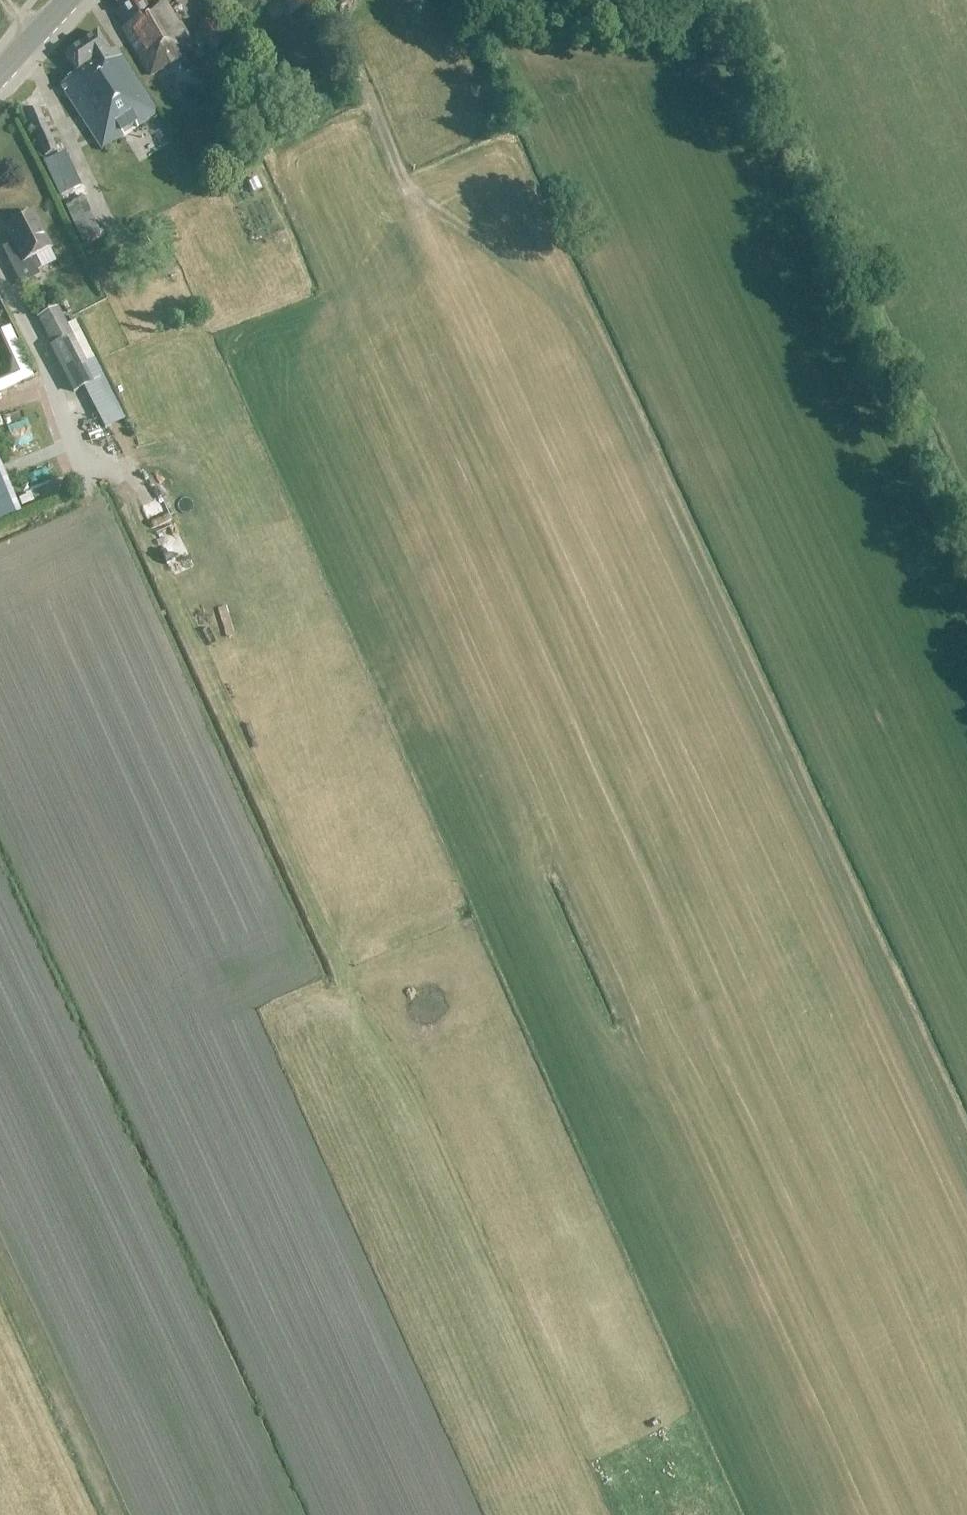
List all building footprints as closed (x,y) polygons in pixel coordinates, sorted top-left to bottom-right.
[(148,13),(140,0),(113,0),(119,10),(115,13),(124,28),(120,30),(151,80),(194,52),(163,3),(148,13)] [(286,8),(290,17),(295,15),(310,8),(312,7),(309,0),(282,0),(286,8)] [(199,31),(213,54),(225,47),(211,24),(199,31)] [(110,54),(98,34),(65,56),(77,75),(59,87),(100,150),(157,113),(116,51),(110,54)] [(56,151),(37,108),(25,113),(44,156),(56,151)] [(65,207),(82,245),(103,235),(91,209),(89,209),(84,199),(65,207)] [(5,228),(14,245),(3,251),(21,286),(40,277),(38,274),(40,274),(41,271),(35,258),(52,249),(34,214),(5,228)] [(49,349),(61,374),(64,380),(88,368),(58,309),(36,320),(50,348),(49,349)] [(26,506),(0,444),(0,508),(3,516),(26,506)] [(160,511),(167,531),(178,527),(171,507),(160,511)]
